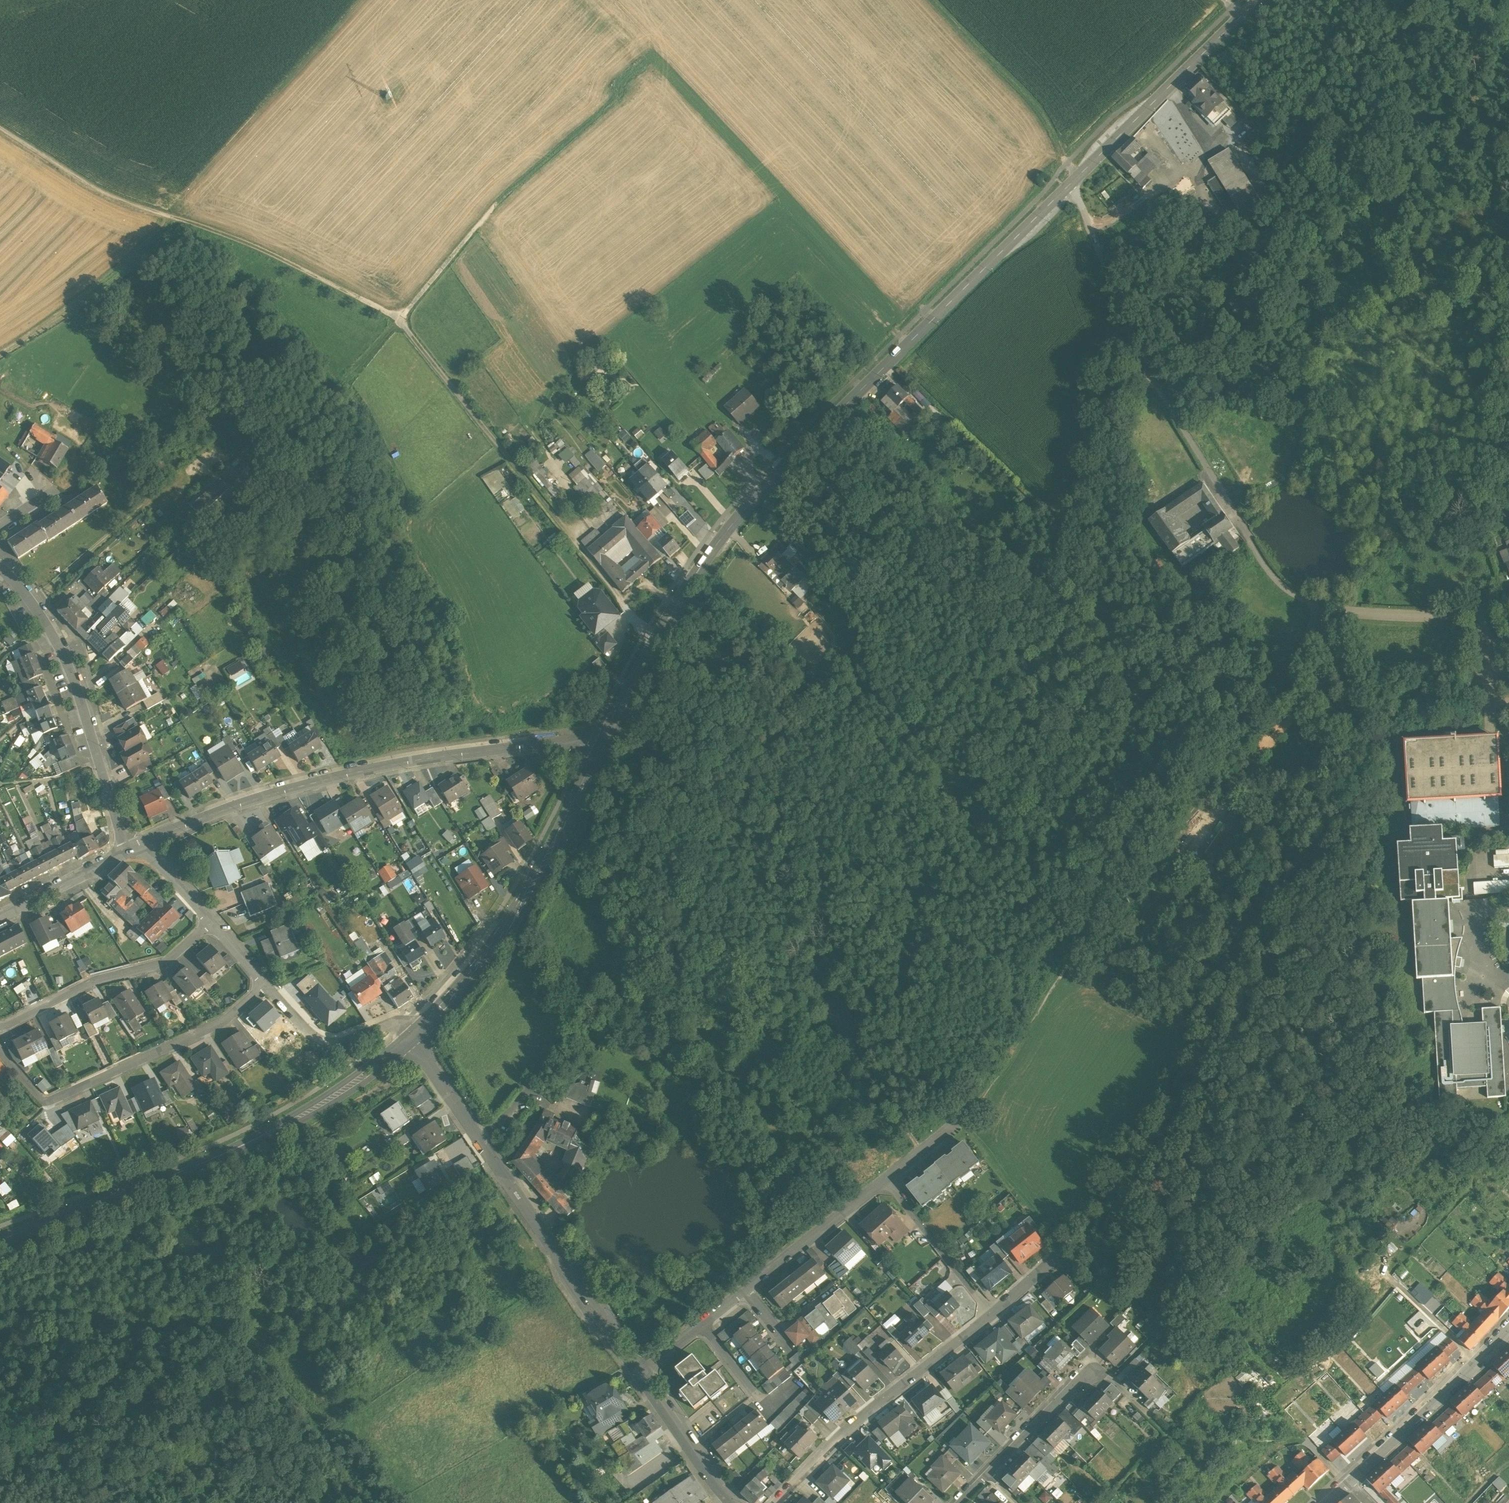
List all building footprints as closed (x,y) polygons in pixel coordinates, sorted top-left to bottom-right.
[(1222,103),(1197,76),(1185,88),(1197,100),(1193,103),(1207,118),(1222,103)] [(1222,103),(1207,118),(1215,126),(1231,111),(1222,103)] [(1132,138),(1125,145),(1132,151),(1136,147),(1139,150),(1142,146),(1132,138)] [(1132,151),(1125,145),(1120,150),(1123,153),(1125,151),(1128,155),(1132,151)] [(1242,172),(1228,149),(1208,162),(1217,176),(1208,182),(1221,205),(1232,199),(1228,192),(1236,187),(1231,178),(1242,172)] [(1128,155),(1125,151),(1123,153),(1120,150),(1112,158),(1133,180),(1140,173),(1138,171),(1135,168),(1136,166),(1131,161),(1133,159),(1128,155)] [(1140,173),(1133,180),(1138,185),(1154,169),(1148,162),(1138,171),(1140,173)] [(704,378),(708,381),(721,367),(718,365),(710,373),(709,373),(704,378)] [(904,390),(902,392),(897,387),(882,402),(893,413),(909,398),(905,394),(907,393),(904,390)] [(745,391),(726,408),(739,423),(750,413),(749,412),(758,405),(745,391)] [(893,413),(888,418),(904,434),(920,418),(928,426),(932,422),(909,398),(893,413)] [(23,418),(12,412),(10,416),(12,417),(20,422),(23,418)] [(718,465),(706,451),(718,440),(717,440),(729,431),(725,427),(722,430),(716,422),(692,445),(714,471),(718,465)] [(35,425),(30,433),(51,446),(55,441),(57,437),(35,425)] [(1218,441),(1209,426),(1199,432),(1208,448),(1218,441)] [(744,448),(729,431),(717,440),(718,440),(729,453),(733,458),(734,457),(744,448)] [(565,465),(571,460),(576,467),(581,463),(562,438),(551,446),(565,465)] [(68,450),(55,442),(55,441),(51,446),(42,461),(56,469),(68,450)] [(686,469),(672,453),(663,462),(676,478),(686,469)] [(718,465),(714,471),(719,477),(735,459),(734,457),(733,458),(729,453),(718,465)] [(597,456),(590,462),(598,472),(605,466),(597,456)] [(238,457),(231,464),(235,467),(241,461),(238,457)] [(3,477),(11,467),(0,459),(0,474),(3,477)] [(530,465),(551,497),(559,493),(537,460),(530,465)] [(645,461),(636,469),(640,474),(649,466),(645,461)] [(243,462),(235,469),(239,473),(247,466),(243,462)] [(715,473),(707,464),(698,472),(706,481),(715,473)] [(666,486),(649,466),(640,474),(657,494),(666,486)] [(250,471),(244,477),(246,480),(252,473),(250,471)] [(593,486),(582,473),(573,481),(584,494),(593,486)] [(657,494),(640,474),(631,482),(648,502),(657,494)] [(227,490),(218,480),(205,493),(204,493),(204,494),(191,507),(200,516),(227,490)] [(1188,542),(1171,519),(1202,498),(1209,509),(1216,505),(1202,484),(1149,520),(1172,553),(1188,542)] [(97,487),(67,506),(77,522),(107,503),(97,487)] [(8,495),(0,488),(0,505),(8,495)] [(504,504),(514,518),(525,510),(516,496),(504,504)] [(1216,505),(1209,509),(1215,518),(1203,527),(1206,531),(1209,536),(1213,541),(1211,543),(1219,553),(1224,548),(1233,540),(1227,532),(1232,529),(1216,505)] [(67,506),(38,525),(47,539),(48,541),(77,522),(67,506)] [(690,509),(696,518),(700,515),(694,506),(690,509)] [(688,510),(680,518),(688,527),(697,519),(688,510)] [(626,517),(613,528),(614,529),(633,551),(649,570),(650,569),(661,559),(626,517)] [(662,528),(653,517),(650,520),(642,520),(642,527),(638,529),(648,540),(655,534),(662,528)] [(37,524),(8,543),(18,558),(47,539),(38,525),(37,524)] [(669,536),(662,528),(655,534),(661,542),(669,536)] [(597,543),(588,551),(601,566),(618,552),(627,544),(614,529),(603,538),(597,543)] [(603,538),(596,530),(590,535),(597,543),(603,538)] [(1209,536),(1206,531),(1189,542),(1193,549),(1176,559),(1181,564),(1204,548),(1200,543),(1203,541),(1203,540),(1209,536)] [(597,543),(590,535),(581,542),(588,551),(597,543)] [(680,549),(669,536),(661,542),(658,545),(670,558),(680,549)] [(1209,536),(1203,540),(1203,541),(1200,543),(1204,548),(1211,543),(1213,541),(1209,536)] [(1233,540),(1224,548),(1229,555),(1239,548),(1233,540)] [(1188,542),(1172,553),(1176,559),(1193,549),(1189,542),(1188,542)] [(618,552),(623,559),(633,551),(627,544),(618,552)] [(785,559),(774,548),(769,553),(767,552),(765,554),(767,555),(761,560),(768,568),(772,572),(781,564),(785,559)] [(627,578),(616,565),(623,559),(618,552),(601,566),(623,593),(624,592),(623,592),(632,584),(633,584),(649,570),(643,563),(627,578)] [(163,563),(158,558),(152,564),(157,569),(163,563)] [(795,569),(785,559),(781,564),(790,574),(795,569)] [(761,560),(757,565),(764,572),(768,568),(761,560)] [(113,565),(106,570),(103,574),(110,582),(120,573),(113,565)] [(97,568),(84,580),(97,594),(104,588),(110,582),(103,574),(97,568)] [(804,579),(795,569),(790,574),(782,582),(792,591),(804,579)] [(619,616),(600,593),(594,592),(589,586),(585,589),(590,595),(581,602),(580,608),(586,615),(583,617),(596,634),(619,616)] [(90,602),(88,605),(92,610),(108,593),(104,589),(105,589),(104,588),(97,594),(98,595),(94,599),(90,602)] [(129,596),(120,588),(117,591),(126,599),(129,596)] [(91,620),(84,626),(82,624),(76,631),(85,641),(86,640),(126,599),(117,591),(98,611),(101,614),(99,616),(98,616),(93,622),(91,620)] [(79,599),(75,595),(69,601),(80,613),(86,607),(79,599)] [(90,602),(84,595),(79,599),(86,607),(88,605),(90,602)] [(173,600),(159,613),(163,617),(176,604),(173,600)] [(80,613),(69,601),(58,612),(69,623),(80,613)] [(118,608),(127,617),(130,615),(130,612),(122,604),(118,608)] [(86,607),(80,613),(87,620),(94,614),(93,613),(95,612),(92,610),(88,605),(86,607)] [(127,617),(118,608),(111,615),(118,622),(122,626),(129,619),(127,617)] [(150,611),(141,620),(147,626),(156,617),(150,611)] [(80,613),(69,623),(76,631),(82,624),(87,620),(80,613)] [(111,615),(87,640),(97,649),(112,634),(109,631),(118,622),(111,615)] [(122,626),(127,631),(135,624),(129,619),(122,626)] [(127,631),(118,640),(124,647),(143,630),(136,623),(135,624),(127,631)] [(593,640),(604,654),(617,644),(608,633),(600,639),(598,636),(593,640)] [(112,634),(97,649),(102,655),(118,640),(112,634)] [(143,638),(136,644),(142,651),(149,645),(143,638)] [(124,647),(118,640),(102,655),(109,662),(124,647)] [(136,644),(127,653),(128,655),(128,654),(133,660),(142,651),(136,644)] [(29,645),(22,648),(26,657),(33,654),(29,645)] [(38,665),(33,654),(26,657),(23,659),(20,660),(24,670),(38,665)] [(128,655),(119,663),(124,668),(133,660),(128,654),(128,655)] [(599,658),(593,664),(600,672),(606,667),(599,658)] [(20,660),(12,663),(16,673),(24,670),(20,660)] [(162,674),(169,671),(163,660),(156,663),(162,674)] [(38,665),(24,670),(29,681),(36,678),(42,676),(38,665)] [(127,670),(109,680),(114,688),(113,688),(114,689),(117,694),(117,695),(135,685),(127,670)] [(36,678),(29,681),(32,690),(33,691),(40,688),(36,678)] [(138,683),(117,695),(126,710),(146,699),(138,683)] [(40,688),(33,691),(32,690),(26,692),(28,697),(31,704),(44,698),(40,688)] [(157,696),(144,703),(148,710),(160,703),(157,696)] [(28,697),(18,702),(20,708),(31,704),(28,697)] [(44,698),(31,704),(33,709),(35,713),(48,708),(44,698)] [(31,704),(20,708),(22,713),(33,709),(31,704)] [(48,708),(35,713),(37,718),(39,724),(52,718),(48,708)] [(37,718),(26,722),(28,728),(39,724),(37,718)] [(52,718),(39,724),(42,730),(43,734),(50,731),(57,728),(52,718)] [(136,725),(133,718),(126,722),(131,732),(138,728),(136,725)] [(322,736),(311,719),(306,723),(312,732),(317,739),(322,736)] [(126,722),(113,729),(119,739),(131,732),(126,722)] [(39,724),(28,728),(31,734),(42,730),(39,724)] [(144,726),(138,729),(145,742),(151,738),(144,726)] [(269,727),(263,731),(266,735),(270,742),(271,742),(276,749),(281,746),(276,738),(269,727)] [(60,738),(57,728),(50,731),(53,740),(60,738)] [(119,739),(126,753),(140,745),(145,742),(138,729),(138,728),(131,732),(119,739)] [(294,731),(283,738),(289,747),(300,740),(294,731)] [(317,739),(312,732),(300,740),(310,755),(315,751),(316,749),(317,750),(321,747),(317,739)] [(71,746),(67,735),(60,738),(53,740),(58,751),(71,746)] [(266,735),(255,742),(259,749),(270,742),(266,735)] [(281,735),(276,738),(281,746),(283,750),(288,747),(289,747),(283,738),(281,735)] [(235,748),(228,737),(222,740),(226,748),(227,747),(231,753),(236,750),(235,748)] [(1496,737),(1406,742),(1409,799),(1411,799),(1498,794),(1500,794),(1496,737)] [(289,747),(288,747),(298,762),(302,759),(302,758),(304,757),(304,758),(310,755),(300,740),(289,747)] [(270,742),(259,749),(269,764),(274,761),(274,760),(275,759),(276,760),(280,757),(276,749),(271,742),(270,742)] [(248,756),(240,744),(235,748),(236,750),(242,760),(247,757),(248,756)] [(126,753),(121,756),(129,769),(141,762),(148,758),(140,745),(126,753)] [(71,746),(58,751),(62,762),(75,757),(71,746)] [(226,748),(211,758),(225,781),(242,771),(231,753),(227,747),(226,748)] [(248,756),(247,757),(257,772),(261,769),(261,768),(263,767),(263,768),(269,764),(259,749),(248,756)] [(29,762),(36,770),(47,760),(40,753),(29,762)] [(75,757),(62,762),(54,766),(58,776),(79,766),(75,757)] [(141,762),(129,769),(134,778),(146,772),(141,762)] [(207,763),(201,766),(203,769),(203,768),(208,776),(213,773),(207,763)] [(203,769),(191,776),(201,791),(206,788),(206,787),(207,786),(208,786),(212,784),(208,776),(203,768),(203,769)] [(527,768),(506,781),(507,782),(519,801),(535,790),(530,782),(534,779),(527,768)] [(180,783),(179,783),(184,791),(189,798),(193,795),(195,794),(201,791),(191,776),(180,783)] [(446,782),(444,781),(439,785),(438,787),(449,803),(466,793),(465,790),(458,779),(456,777),(455,776),(446,782)] [(470,787),(463,776),(458,779),(465,790),(470,787)] [(178,780),(172,784),(179,794),(184,791),(179,783),(180,783),(178,780)] [(418,782),(403,792),(413,809),(429,800),(424,792),(418,782)] [(170,798),(162,786),(157,789),(158,792),(163,801),(170,798)] [(401,812),(387,787),(371,797),(382,814),(386,821),(387,821),(401,812)] [(441,803),(432,787),(424,792),(429,800),(433,808),(441,803)] [(158,792),(146,798),(144,797),(142,799),(141,801),(142,803),(144,804),(149,816),(166,809),(163,801),(158,792)] [(481,799),(491,819),(501,814),(492,794),(481,799)] [(1498,794),(1411,799),(1412,829),(1442,827),(1499,824),(1498,794)] [(346,809),(339,798),(334,802),(341,812),(346,809)] [(346,809),(341,812),(347,823),(354,833),(361,828),(371,821),(359,801),(346,809)] [(334,802),(315,814),(327,834),(338,827),(339,828),(347,823),(341,812),(334,802)] [(475,810),(481,820),(488,816),(482,806),(475,810)] [(288,813),(284,812),(281,814),(280,818),(286,826),(301,817),(297,810),(289,815),(288,813)] [(1228,821),(1238,827),(1244,818),(1235,811),(1228,821)] [(386,821),(382,814),(376,817),(384,828),(389,825),(387,821),(386,821)] [(488,831),(497,826),(490,815),(482,821),(488,831)] [(286,826),(285,827),(287,829),(297,846),(313,836),(307,826),(301,817),(286,826)] [(280,818),(274,822),(281,833),(287,829),(285,827),(286,826),(280,818)] [(92,837),(83,819),(75,821),(76,830),(82,842),(92,837)] [(513,819),(502,826),(506,831),(517,824),(513,819)] [(1228,821),(1226,825),(1235,832),(1238,828),(1238,827),(1228,821)] [(313,822),(307,826),(313,836),(319,832),(313,822)] [(506,831),(506,832),(518,850),(525,845),(524,843),(530,839),(519,823),(517,824),(506,831)] [(264,824),(260,827),(260,832),(261,833),(270,827),(269,826),(264,824)] [(245,837),(237,826),(232,829),(239,841),(245,837)] [(261,833),(253,839),(257,845),(265,856),(281,845),(270,827),(261,833)] [(1412,829),(1410,829),(1411,844),(1398,845),(1401,902),(1414,901),(1414,903),(1447,901),(1447,899),(1452,899),(1452,902),(1463,901),(1462,888),(1459,889),(1456,841),(1443,841),(1442,827),(1412,829)] [(361,828),(354,833),(357,838),(364,833),(361,828)] [(449,830),(444,833),(451,843),(456,840),(449,830)] [(102,832),(94,840),(99,849),(106,846),(109,841),(102,832)] [(73,834),(67,837),(70,843),(72,847),(78,844),(73,834)] [(66,846),(61,836),(55,838),(60,848),(66,846)] [(92,837),(82,842),(88,855),(99,849),(94,840),(92,837)] [(60,848),(55,838),(50,841),(55,851),(60,848)] [(503,838),(496,842),(498,845),(499,845),(504,852),(510,848),(503,838)] [(78,844),(72,847),(77,856),(79,860),(88,855),(82,842),(78,844)] [(66,846),(60,848),(67,861),(77,856),(72,847),(70,843),(66,846)] [(265,856),(257,845),(252,849),(260,860),(265,856)] [(498,845),(485,854),(490,862),(487,864),(494,874),(502,868),(500,866),(507,861),(504,856),(506,855),(504,852),(499,845),(498,845)] [(46,856),(41,846),(36,849),(41,859),(46,856)] [(55,851),(51,854),(57,866),(67,861),(60,848),(55,851)] [(230,851),(217,853),(215,848),(213,849),(212,849),(214,854),(203,862),(214,889),(225,888),(227,891),(232,889),(231,886),(241,879),(235,865),(244,862),(239,849),(230,852),(230,851)] [(36,849),(30,851),(35,861),(41,859),(36,849)] [(46,856),(41,859),(47,872),(57,866),(51,854),(46,856)] [(1493,856),(1494,868),(1508,867),(1508,855),(1493,856)] [(27,866),(22,856),(16,859),(21,869),(27,866)] [(265,856),(260,860),(263,865),(264,866),(270,862),(265,856)] [(419,857),(406,865),(412,874),(424,866),(419,857)] [(21,869),(16,859),(10,861),(16,872),(21,869)] [(35,861),(31,864),(38,877),(47,872),(41,859),(35,861)] [(123,863),(108,878),(112,882),(101,893),(108,900),(109,901),(119,890),(127,882),(135,874),(123,863)] [(378,869),(385,882),(397,876),(391,863),(378,869)] [(27,866),(21,869),(28,882),(38,877),(31,864),(27,866)] [(263,865),(258,868),(264,877),(269,874),(264,866),(263,865)] [(474,867),(461,875),(461,876),(473,894),(486,886),(474,867)] [(16,872),(11,874),(18,887),(28,882),(21,869),(16,872)] [(7,876),(2,879),(4,882),(8,892),(18,887),(11,874),(7,876)] [(164,904),(135,874),(127,882),(156,911),(164,904)] [(388,882),(394,889),(404,881),(398,874),(388,882)] [(473,894),(461,876),(456,879),(467,897),(473,894)] [(1473,883),(1474,895),(1508,893),(1508,880),(1473,883)] [(0,900),(10,895),(8,892),(4,882),(0,884),(0,900)] [(267,883),(242,894),(241,893),(241,894),(250,917),(251,917),(251,916),(276,906),(276,907),(277,906),(268,883),(267,883)] [(138,910),(119,890),(109,901),(108,900),(107,900),(127,921),(134,914),(138,910)] [(1447,901),(1412,903),(1416,979),(1422,979),(1424,1013),(1434,1013),(1439,1101),(1457,1100),(1457,1089),(1487,1087),(1488,1098),(1506,1097),(1500,1008),(1481,1009),(1482,1025),(1463,1026),(1461,1014),(1457,997),(1455,983),(1456,968),(1460,969),(1462,959),(1457,957),(1460,947),(1451,947),(1449,901),(1447,901)] [(71,906),(66,910),(67,911),(61,915),(62,917),(71,932),(81,926),(79,923),(87,918),(78,904),(72,908),(71,906)] [(143,924),(136,930),(145,939),(150,945),(178,918),(164,904),(156,911),(143,924)] [(423,911),(428,920),(433,918),(427,908),(423,911)] [(143,924),(134,914),(127,921),(133,927),(136,930),(143,924)] [(71,932),(62,917),(56,921),(58,923),(66,936),(71,932)] [(46,918),(32,926),(42,946),(56,939),(50,927),(46,918)] [(434,919),(420,928),(422,932),(422,933),(430,947),(445,938),(434,919)] [(1495,921),(1495,928),(1508,927),(1508,920),(1495,921)] [(58,923),(50,927),(56,939),(58,943),(67,938),(66,936),(58,923)] [(420,928),(417,923),(411,926),(417,936),(422,933),(422,932),(420,928)] [(27,943),(18,926),(13,928),(13,930),(0,936),(0,957),(27,943)] [(273,938),(261,943),(268,961),(295,950),(286,926),(271,933),(273,938)] [(417,936),(411,926),(406,929),(412,939),(417,936)] [(136,930),(133,927),(129,932),(141,943),(145,939),(136,930)] [(414,941),(400,950),(403,954),(409,963),(409,964),(417,959),(423,955),(414,941)] [(222,959),(211,946),(196,958),(207,972),(211,976),(225,964),(222,959)] [(236,963),(228,954),(222,959),(225,964),(229,968),(236,963)] [(403,967),(409,963),(403,954),(398,958),(403,967)] [(385,966),(379,956),(371,962),(367,964),(368,966),(381,984),(387,979),(396,973),(389,963),(385,966)] [(417,959),(409,964),(412,969),(420,964),(417,959)] [(84,965),(77,969),(80,973),(87,970),(84,965)] [(368,966),(362,970),(368,978),(376,989),(381,985),(381,984),(368,966)] [(198,980),(187,968),(173,979),(183,992),(189,998),(203,987),(198,980)] [(362,970),(345,981),(351,990),(368,978),(362,970)] [(211,976),(207,972),(202,976),(211,987),(216,983),(211,976)] [(211,987),(202,976),(198,980),(203,987),(206,991),(211,987)] [(308,976),(296,986),(306,997),(318,986),(308,976)] [(351,990),(362,1006),(380,994),(376,989),(368,978),(351,990)] [(394,989),(387,979),(381,984),(381,985),(387,993),(394,989)] [(33,983),(28,985),(34,997),(39,994),(33,983)] [(394,989),(387,993),(398,1009),(413,998),(403,983),(394,989)] [(168,995),(161,984),(145,994),(155,1010),(171,1000),(168,995)] [(306,997),(304,998),(313,1009),(312,1010),(328,1026),(344,1011),(338,1003),(335,1005),(318,986),(306,997)] [(143,1013),(128,991),(113,1000),(127,1022),(128,1023),(135,1019),(143,1013)] [(174,991),(168,995),(171,1000),(175,1007),(182,1003),(177,996),(174,991)] [(183,992),(177,996),(182,1003),(184,1006),(191,1001),(189,998),(183,992)] [(98,999),(82,1007),(90,1022),(91,1024),(92,1023),(106,1016),(101,1005),(98,999)] [(278,1014),(266,1000),(249,1014),(257,1023),(263,1030),(273,1021),(272,1019),(278,1014)] [(116,1016),(107,1002),(101,1005),(106,1016),(108,1020),(116,1016)] [(257,1023),(249,1014),(245,1018),(253,1028),(257,1023)] [(66,1015),(49,1024),(56,1037),(58,1042),(59,1042),(66,1038),(75,1034),(66,1015)] [(127,1022),(122,1026),(129,1037),(141,1029),(135,1019),(128,1023),(127,1022)] [(92,1023),(91,1024),(90,1022),(83,1026),(89,1039),(97,1034),(92,1023)] [(47,1049),(37,1030),(25,1036),(34,1055),(47,1049)] [(241,1033),(223,1044),(239,1070),(258,1058),(259,1057),(253,1048),(251,1049),(241,1033)] [(25,1036),(12,1042),(21,1062),(34,1055),(25,1036)] [(58,1042),(56,1037),(50,1040),(53,1048),(55,1051),(56,1052),(62,1049),(59,1042),(58,1042)] [(259,1045),(253,1048),(259,1057),(258,1058),(260,1061),(268,1056),(259,1045)] [(210,1048),(191,1060),(203,1078),(210,1073),(216,1082),(227,1075),(221,1065),(210,1048)] [(55,1051),(49,1054),(56,1069),(62,1066),(56,1052),(55,1051)] [(232,1071),(226,1061),(221,1065),(227,1075),(232,1071)] [(890,1062),(880,1068),(885,1077),(895,1071),(890,1062)] [(186,1076),(178,1064),(161,1075),(169,1088),(174,1085),(182,1097),(195,1088),(195,1089),(196,1089),(193,1083),(187,1075),(186,1076)] [(44,1093),(52,1086),(45,1078),(37,1085),(44,1093)] [(198,1080),(193,1083),(196,1089),(195,1089),(199,1095),(204,1091),(198,1080)] [(152,1082),(133,1090),(143,1113),(164,1104),(160,1095),(158,1095),(152,1082)] [(587,1092),(571,1085),(566,1097),(584,1105),(587,1092)] [(409,1096),(417,1108),(431,1098),(423,1086),(409,1096)] [(119,1089),(100,1097),(107,1114),(117,1110),(122,1120),(131,1116),(125,1102),(119,1089)] [(160,1095),(164,1104),(166,1108),(173,1105),(165,1092),(160,1095)] [(593,1094),(587,1092),(584,1105),(590,1106),(593,1094)] [(130,1100),(125,1102),(131,1116),(136,1114),(130,1100)] [(90,1103),(69,1112),(78,1131),(89,1126),(93,1134),(103,1130),(96,1116),(90,1103)] [(398,1103),(380,1116),(393,1134),(409,1123),(401,1112),(403,1111),(398,1103)] [(545,1113),(543,1118),(536,1128),(545,1134),(544,1137),(548,1140),(552,1132),(551,1132),(546,1129),(550,1120),(552,1121),(553,1117),(545,1113)] [(192,1118),(186,1121),(193,1132),(198,1129),(192,1118)] [(550,1120),(546,1129),(551,1132),(555,1122),(552,1121),(550,1120)] [(432,1122),(414,1135),(427,1153),(445,1141),(432,1122)] [(564,1126),(555,1122),(551,1132),(552,1132),(548,1140),(570,1149),(578,1132),(569,1128),(570,1125),(566,1123),(565,1125),(564,1126)] [(6,1147),(14,1141),(0,1123),(0,1140),(6,1147)] [(49,1159),(61,1148),(50,1137),(40,1125),(28,1136),(49,1159)] [(67,1126),(50,1137),(61,1148),(76,1138),(67,1126)] [(182,1139),(193,1134),(189,1127),(178,1132),(182,1139)] [(545,1134),(536,1128),(532,1135),(541,1141),(544,1137),(545,1134)] [(570,1149),(564,1164),(568,1165),(581,1171),(583,1164),(588,1167),(596,1156),(588,1153),(593,1138),(578,1132),(570,1149)] [(406,1133),(396,1140),(401,1147),(410,1140),(406,1133)] [(532,1135),(513,1162),(527,1177),(537,1168),(540,1165),(535,1159),(537,1157),(533,1153),(541,1141),(532,1135)] [(954,1154),(948,1158),(947,1157),(936,1166),(951,1185),(960,1178),(961,1179),(971,1171),(970,1170),(979,1162),(964,1143),(953,1152),(954,1154)] [(455,1162),(460,1173),(474,1167),(469,1156),(455,1162)] [(433,1163),(415,1173),(426,1191),(431,1188),(427,1182),(440,1174),(433,1163)] [(568,1165),(554,1187),(558,1193),(560,1195),(572,1176),(577,1178),(581,1171),(568,1165)] [(926,1177),(921,1181),(919,1180),(908,1189),(923,1208),(932,1200),(933,1202),(943,1194),(942,1192),(951,1185),(936,1166),(925,1175),(926,1177)] [(537,1168),(527,1177),(532,1183),(542,1174),(537,1168)] [(380,1173),(370,1177),(373,1184),(383,1180),(380,1173)] [(440,1174),(427,1182),(431,1188),(426,1191),(426,1192),(444,1181),(440,1174)] [(542,1174),(532,1183),(548,1201),(558,1193),(554,1187),(542,1174)] [(381,1193),(393,1189),(391,1182),(379,1186),(381,1193)] [(558,1193),(548,1201),(565,1220),(575,1210),(560,1195),(558,1193)] [(1372,1207),(1370,1209),(1364,1204),(1358,1212),(1363,1217),(1361,1219),(1377,1233),(1374,1237),(1379,1242),(1387,1233),(1389,1235),(1392,1232),(1390,1230),(1397,1222),(1392,1217),(1388,1221),(1372,1207)] [(882,1207),(862,1226),(869,1233),(879,1244),(886,1238),(884,1237),(888,1233),(891,1236),(902,1225),(887,1209),(886,1210),(882,1207)] [(1041,1231),(1030,1217),(1023,1222),(1026,1226),(1027,1225),(1035,1235),(1041,1231)] [(902,1225),(891,1236),(896,1241),(907,1231),(902,1225)] [(1035,1235),(1027,1225),(1026,1226),(1016,1234),(1031,1253),(1043,1245),(1035,1235)] [(860,1249),(845,1232),(827,1248),(837,1259),(843,1265),(860,1249)] [(879,1244),(869,1233),(863,1238),(873,1250),(879,1244)] [(1006,1242),(1005,1243),(1013,1252),(1020,1262),(1031,1253),(1016,1234),(1006,1242)] [(1013,1252),(1005,1243),(1006,1242),(1003,1238),(996,1243),(1007,1257),(1013,1252)] [(1007,1257),(996,1243),(990,1248),(996,1256),(997,1255),(1002,1261),(1007,1257)] [(996,1256),(986,1264),(1000,1282),(1011,1273),(1002,1261),(997,1255),(996,1256)] [(843,1265),(837,1259),(828,1267),(839,1279),(849,1271),(843,1265)] [(823,1273),(813,1260),(802,1268),(813,1281),(823,1273)] [(976,1272),(975,1273),(980,1279),(989,1291),(1000,1282),(986,1264),(976,1272)] [(972,1267),(966,1272),(975,1283),(980,1279),(975,1273),(976,1272),(972,1267)] [(802,1268),(791,1277),(802,1290),(813,1281),(802,1268)] [(1507,1280),(1498,1272),(1494,1277),(1505,1288),(1507,1286),(1504,1283),(1507,1280)] [(1065,1274),(1046,1290),(1047,1291),(1058,1304),(1074,1290),(1068,1283),(1071,1280),(1065,1274)] [(791,1277),(780,1286),(791,1299),(802,1290),(791,1277)] [(1505,1288),(1494,1277),(1489,1282),(1498,1290),(1500,1287),(1503,1290),(1505,1288)] [(952,1288),(945,1281),(937,1289),(940,1292),(944,1296),(948,1293),(952,1288)] [(1412,1292),(1425,1305),(1435,1295),(1421,1282),(1412,1292)] [(791,1299),(780,1286),(770,1294),(780,1307),(791,1299)] [(1487,1308),(1499,1319),(1508,1308),(1508,1291),(1505,1288),(1489,1306),(1487,1308)] [(841,1290),(823,1305),(833,1317),(843,1309),(848,1316),(856,1309),(841,1290)] [(1058,1304),(1047,1291),(1042,1295),(1046,1300),(1054,1308),(1055,1307),(1054,1307),(1058,1304)] [(940,1292),(930,1301),(935,1305),(944,1296),(940,1292)] [(944,1296),(935,1305),(941,1312),(946,1318),(959,1305),(948,1293),(944,1296)] [(1488,1301),(1480,1293),(1475,1298),(1487,1308),(1489,1306),(1486,1303),(1488,1301)] [(1487,1308),(1475,1298),(1471,1302),(1479,1310),(1482,1308),(1485,1310),(1487,1308)] [(1054,1308),(1046,1300),(1041,1304),(1049,1313),(1054,1308)] [(925,1306),(920,1301),(914,1307),(924,1318),(930,1312),(925,1306)] [(930,1301),(925,1306),(930,1312),(936,1318),(941,1312),(935,1305),(930,1301)] [(823,1305),(805,1319),(815,1331),(825,1323),(830,1330),(838,1324),(833,1317),(823,1305)] [(1029,1306),(1009,1321),(1020,1336),(1022,1338),(1023,1337),(1042,1322),(1029,1306)] [(1470,1327),(1468,1328),(1481,1340),(1499,1319),(1487,1308),(1485,1310),(1470,1327)] [(1094,1310),(1074,1330),(1080,1336),(1089,1345),(1109,1326),(1094,1310)] [(750,1324),(756,1319),(749,1311),(718,1336),(724,1344),(736,1334),(750,1324)] [(912,1313),(905,1319),(911,1326),(918,1319),(912,1313)] [(1469,1321),(1461,1313),(1457,1318),(1468,1328),(1470,1327),(1467,1324),(1469,1321)] [(1120,1315),(1112,1323),(1117,1328),(1125,1319),(1120,1315)] [(1468,1328),(1457,1318),(1452,1323),(1461,1331),(1463,1328),(1466,1331),(1468,1328)] [(805,1319),(787,1333),(796,1345),(806,1337),(812,1344),(820,1338),(815,1331),(805,1319)] [(905,1319),(895,1329),(901,1335),(911,1326),(905,1319)] [(901,1335),(900,1335),(911,1347),(929,1331),(923,1324),(918,1319),(911,1326),(901,1335)] [(927,1320),(923,1324),(929,1331),(934,1327),(927,1320)] [(1020,1336),(1009,1321),(1004,1326),(1015,1340),(1020,1336)] [(750,1324),(736,1334),(745,1346),(759,1335),(750,1324)] [(1004,1326),(999,1330),(1010,1344),(1015,1340),(1004,1326)] [(895,1329),(893,1327),(888,1332),(895,1340),(900,1335),(901,1335),(895,1329)] [(1117,1327),(1108,1337),(1112,1341),(1118,1334),(1119,1335),(1121,1332),(1117,1327)] [(1466,1331),(1458,1340),(1470,1351),(1481,1340),(1468,1328),(1466,1331)] [(999,1330),(975,1348),(986,1362),(999,1352),(1005,1359),(1016,1351),(1010,1344),(999,1330)] [(1112,1341),(1101,1352),(1113,1365),(1134,1344),(1121,1332),(1119,1335),(1118,1334),(1112,1341)] [(759,1335),(745,1346),(754,1356),(767,1346),(759,1335)] [(1020,1336),(1015,1340),(1024,1350),(1030,1345),(1023,1337),(1022,1338),(1020,1336)] [(1080,1336),(1075,1341),(1085,1349),(1089,1345),(1080,1336)] [(1448,1337),(1437,1347),(1447,1357),(1457,1347),(1448,1337)] [(860,1349),(851,1339),(845,1345),(854,1354),(860,1349)] [(902,1356),(887,1340),(879,1347),(883,1351),(878,1356),(889,1368),(902,1356)] [(1085,1349),(1075,1341),(1070,1345),(1080,1354),(1085,1349)] [(1060,1342),(1044,1358),(1055,1369),(1057,1371),(1073,1355),(1060,1342)] [(767,1346),(754,1356),(762,1367),(776,1356),(767,1346)] [(1447,1357),(1437,1347),(1427,1356),(1439,1370),(1450,1360),(1447,1357)] [(877,1358),(868,1348),(864,1353),(872,1362),(877,1358)] [(790,1360),(797,1368),(808,1360),(801,1351),(790,1360)] [(970,1353),(964,1358),(971,1367),(977,1362),(970,1353)] [(1503,1354),(1492,1364),(1495,1367),(1505,1378),(1508,1374),(1508,1361),(1503,1354)] [(710,1377),(693,1356),(676,1369),(689,1385),(680,1392),(694,1410),(709,1397),(711,1400),(728,1387),(716,1372),(710,1377)] [(776,1356),(762,1367),(771,1378),(785,1368),(776,1356)] [(1439,1370),(1427,1356),(1416,1366),(1426,1377),(1429,1380),(1439,1370)] [(964,1358),(942,1375),(955,1391),(976,1374),(971,1367),(964,1358)] [(1055,1369),(1044,1358),(1038,1364),(1049,1374),(1055,1369)] [(861,1359),(847,1372),(857,1383),(864,1390),(864,1389),(876,1377),(877,1378),(878,1377),(861,1359)] [(840,1365),(836,1361),(831,1366),(841,1377),(847,1372),(844,1369),(845,1368),(845,1365),(844,1364),(841,1363),(840,1365)] [(1379,1378),(1385,1371),(1377,1362),(1370,1369),(1379,1378)] [(1416,1366),(1406,1375),(1416,1386),(1426,1377),(1416,1366)] [(1505,1378),(1495,1367),(1485,1377),(1495,1388),(1505,1378)] [(792,1376),(785,1368),(763,1386),(770,1395),(792,1376)] [(1134,1380),(1131,1383),(1140,1391),(1153,1378),(1143,1370),(1134,1380)] [(857,1383),(847,1372),(841,1377),(852,1388),(857,1383)] [(1011,1389),(1011,1390),(1019,1398),(1025,1403),(1036,1392),(1036,1393),(1043,1386),(1028,1372),(1011,1389)] [(1129,1375),(1121,1383),(1126,1388),(1131,1383),(1134,1380),(1129,1375)] [(1406,1375),(1395,1385),(1405,1396),(1416,1386),(1406,1375)] [(852,1388),(841,1377),(837,1381),(839,1384),(840,1384),(847,1392),(852,1388)] [(1495,1388),(1485,1377),(1475,1386),(1485,1396),(1495,1388)] [(1153,1378),(1140,1391),(1149,1400),(1152,1397),(1162,1387),(1153,1378)] [(1475,1386),(1472,1382),(1461,1393),(1474,1407),(1485,1396),(1475,1386)] [(610,1383),(586,1397),(598,1418),(601,1423),(616,1414),(617,1414),(626,1409),(610,1383)] [(857,1383),(852,1388),(858,1395),(864,1390),(857,1383)] [(847,1392),(840,1384),(839,1384),(828,1394),(845,1412),(856,1401),(847,1392)] [(944,1401),(932,1385),(912,1400),(924,1417),(944,1401)] [(1112,1385),(1103,1394),(1113,1403),(1121,1394),(1112,1385)] [(1405,1396),(1395,1385),(1385,1394),(1397,1408),(1408,1399),(1405,1396)] [(771,1424),(779,1432),(815,1396),(807,1388),(771,1424)] [(1019,1398),(1011,1390),(1011,1389),(1010,1388),(1005,1393),(1015,1403),(1019,1398)] [(1103,1394),(1100,1391),(1091,1400),(1104,1412),(1113,1403),(1103,1394)] [(1474,1407),(1461,1393),(1450,1403),(1453,1407),(1463,1417),(1474,1407)] [(845,1412),(828,1394),(818,1404),(817,1405),(824,1413),(833,1423),(845,1412)] [(1397,1408),(1385,1394),(1374,1404),(1384,1415),(1387,1418),(1397,1408)] [(598,1418),(586,1397),(579,1401),(592,1422),(598,1418)] [(959,1407),(952,1397),(947,1402),(954,1412),(959,1407)] [(1149,1400),(1144,1405),(1149,1409),(1156,1402),(1152,1397),(1149,1400)] [(818,1404),(813,1399),(805,1407),(809,1411),(809,1410),(818,1419),(824,1413),(817,1405),(818,1404)] [(1104,1412),(1091,1400),(1083,1409),(1088,1414),(1095,1421),(1104,1412)] [(1014,1415),(1001,1403),(985,1419),(998,1432),(1014,1415)] [(1080,1412),(1071,1403),(1066,1409),(1067,1410),(1075,1417),(1080,1412)] [(1384,1415),(1374,1404),(1364,1414),(1374,1424),(1384,1415)] [(917,1426),(901,1406),(879,1423),(889,1436),(896,1431),(895,1431),(899,1427),(906,1435),(917,1426)] [(1463,1417),(1453,1407),(1443,1416),(1452,1426),(1463,1417)] [(1080,1412),(1075,1417),(1080,1422),(1088,1414),(1083,1409),(1080,1412)] [(755,1410),(744,1419),(755,1432),(766,1423),(755,1410)] [(809,1411),(804,1416),(813,1425),(819,1419),(818,1419),(809,1410),(809,1411)] [(1067,1410),(1059,1418),(1072,1431),(1070,1432),(1074,1436),(1084,1426),(1080,1422),(1075,1417),(1067,1410)] [(1155,1411),(1153,1416),(1163,1420),(1165,1415),(1155,1411)] [(616,1414),(601,1423),(606,1432),(607,1432),(608,1431),(617,1427),(622,1424),(617,1414),(616,1414)] [(1364,1414),(1353,1423),(1363,1434),(1374,1424),(1364,1414)] [(652,1415),(637,1425),(642,1432),(644,1435),(646,1438),(647,1438),(651,1443),(655,1440),(665,1433),(652,1415)] [(1443,1416),(1433,1425),(1442,1436),(1452,1426),(1443,1416)] [(592,1422),(591,1423),(594,1428),(601,1423),(598,1418),(592,1422)] [(990,1428),(980,1418),(975,1423),(985,1433),(990,1428)] [(1059,1418),(1058,1418),(1050,1427),(1063,1440),(1070,1432),(1072,1431),(1059,1418)] [(744,1419),(734,1427),(745,1441),(755,1432),(744,1419)] [(801,1420),(793,1428),(796,1430),(804,1422),(801,1420)] [(1433,1425),(1430,1422),(1419,1431),(1432,1445),(1442,1436),(1433,1425)] [(601,1423),(594,1428),(599,1436),(606,1432),(601,1423)] [(622,1424),(617,1427),(624,1437),(631,1433),(624,1423),(622,1424)] [(817,1437),(803,1423),(797,1430),(799,1433),(793,1439),(792,1438),(785,1445),(799,1458),(809,1448),(808,1447),(817,1437)] [(1363,1434),(1353,1423),(1343,1433),(1356,1446),(1366,1437),(1363,1434)] [(970,1426),(951,1445),(953,1447),(952,1448),(959,1455),(968,1464),(975,1456),(974,1455),(986,1442),(970,1426)] [(616,1443),(624,1437),(617,1427),(608,1431),(616,1443)] [(745,1441),(734,1427),(724,1436),(734,1450),(745,1441)] [(887,1438),(878,1427),(872,1432),(878,1439),(882,1442),(887,1438)] [(1063,1440),(1050,1427),(1041,1436),(1042,1437),(1049,1443),(1054,1448),(1063,1440)] [(579,1440),(584,1437),(579,1429),(574,1432),(579,1440)] [(1419,1431),(1408,1441),(1412,1445),(1421,1455),(1432,1445),(1419,1431)] [(618,1458),(629,1473),(662,1450),(655,1440),(651,1443),(647,1438),(646,1438),(644,1435),(636,1440),(636,1439),(631,1433),(624,1437),(616,1443),(612,1445),(620,1457),(618,1458)] [(1343,1433),(1332,1443),(1342,1453),(1345,1456),(1356,1446),(1343,1433)] [(734,1450),(724,1436),(712,1446),(723,1459),(734,1450)] [(1042,1437),(1034,1445),(1041,1452),(1049,1443),(1042,1437)] [(878,1439),(874,1443),(868,1438),(857,1448),(853,1452),(854,1453),(859,1458),(858,1459),(860,1460),(861,1459),(871,1470),(878,1463),(882,1468),(890,1460),(879,1449),(883,1444),(882,1442),(878,1439)] [(1049,1443),(1041,1452),(1046,1457),(1054,1448),(1049,1443)] [(1332,1443),(1322,1452),(1332,1463),(1342,1453),(1332,1443)] [(852,1444),(844,1453),(850,1458),(854,1453),(853,1452),(857,1448),(852,1444)] [(959,1455),(952,1448),(953,1447),(951,1445),(946,1450),(947,1451),(955,1459),(959,1455)] [(1034,1445),(1025,1454),(1033,1461),(1041,1452),(1034,1445)] [(1412,1445),(1401,1455),(1410,1465),(1421,1455),(1412,1445)] [(955,1459),(947,1451),(941,1457),(950,1464),(955,1459)] [(1041,1452),(1033,1461),(1038,1466),(1041,1463),(1046,1457),(1041,1452)] [(1310,1461),(1302,1452),(1297,1456),(1305,1465),(1307,1463),(1310,1461)] [(1025,1453),(1016,1462),(1029,1475),(1038,1466),(1033,1461),(1025,1454),(1025,1453)] [(1401,1455),(1391,1464),(1400,1474),(1410,1465),(1401,1455)] [(1297,1456),(1292,1461),(1300,1470),(1303,1467),(1305,1465),(1297,1456)] [(950,1464),(941,1457),(934,1464),(938,1468),(928,1478),(942,1491),(959,1473),(950,1464)] [(1046,1457),(1041,1463),(1048,1469),(1054,1475),(1059,1469),(1046,1457)] [(1310,1466),(1308,1468),(1319,1480),(1330,1470),(1319,1458),(1310,1466)] [(1387,1460),(1377,1470),(1390,1484),(1400,1474),(1391,1464),(1387,1460)] [(1029,1475),(1016,1462),(1007,1471),(1015,1479),(1020,1484),(1029,1475)] [(1048,1469),(1041,1463),(1038,1466),(1029,1475),(1035,1481),(1036,1481),(1048,1469)] [(833,1467),(817,1483),(832,1497),(847,1480),(833,1467)] [(1285,1475),(1277,1467),(1272,1471),(1280,1480),(1282,1478),(1285,1475)] [(1319,1480),(1308,1468),(1306,1470),(1298,1477),(1294,1473),(1285,1481),(1283,1483),(1294,1495),(1304,1485),(1308,1490),(1319,1480)] [(1053,1476),(1060,1482),(1066,1477),(1059,1470),(1053,1476)] [(1377,1470),(1366,1480),(1379,1495),(1384,1490),(1390,1484),(1377,1470)] [(743,1479),(735,1471),(730,1476),(738,1485),(743,1479)] [(762,1471),(755,1478),(760,1483),(767,1475),(762,1471)] [(1015,1479),(1007,1471),(1002,1476),(1010,1484),(1015,1479)] [(1280,1480),(1272,1471),(1267,1475),(1275,1484),(1278,1482),(1280,1480)] [(782,1484),(772,1474),(769,1478),(777,1486),(779,1488),(782,1484)] [(1035,1481),(1029,1475),(1020,1484),(1017,1487),(1024,1493),(1035,1481)] [(741,1493),(752,1502),(756,1502),(765,1494),(764,1493),(763,1492),(766,1488),(760,1483),(755,1478),(741,1493)] [(1010,1484),(1007,1488),(1012,1493),(1017,1487),(1020,1484),(1015,1479),(1010,1484)] [(689,1480),(679,1486),(680,1487),(672,1492),(671,1492),(678,1502),(698,1502),(702,1500),(703,1500),(698,1493),(691,1483),(689,1480)] [(696,1480),(691,1483),(698,1493),(703,1490),(696,1480)] [(1504,1487),(1497,1480),(1493,1484),(1500,1491),(1504,1487)] [(898,1494),(907,1502),(928,1502),(931,1500),(913,1483),(908,1488),(906,1486),(898,1494)] [(1263,1501),(1264,1502),(1285,1502),(1294,1495),(1283,1483),(1281,1485),(1265,1499),(1263,1501)] [(1265,1494),(1257,1485),(1252,1490),(1260,1498),(1262,1496),(1265,1494)] [(771,1486),(764,1493),(765,1494),(769,1498),(772,1495),(777,1491),(771,1486)] [(1260,1498),(1252,1490),(1247,1494),(1255,1502),(1258,1500),(1260,1498)] [(1384,1490),(1379,1495),(1387,1502),(1397,1502),(1384,1490)] [(671,1492),(670,1493),(671,1493),(663,1499),(663,1498),(655,1502),(678,1502),(671,1492)] [(1341,1502),(1359,1502),(1351,1494),(1341,1502)] [(991,1495),(985,1501),(987,1502),(1000,1502),(991,1495)]
